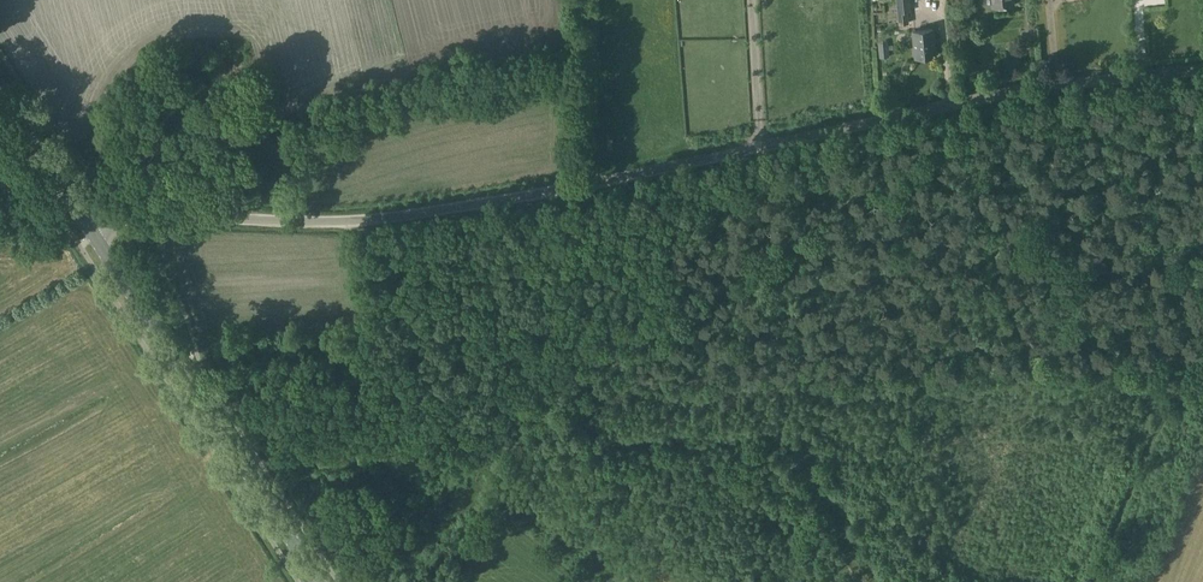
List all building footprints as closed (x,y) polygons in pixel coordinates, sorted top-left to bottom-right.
[(909,23),(908,11),(911,11),(910,0),(898,0),(901,24),(909,23)] [(912,30),(914,58),(924,57),(926,59),(931,58),(932,56),(937,56),(934,28),(912,30)] [(888,48),(879,49),(880,57),(889,56),(888,48)]
